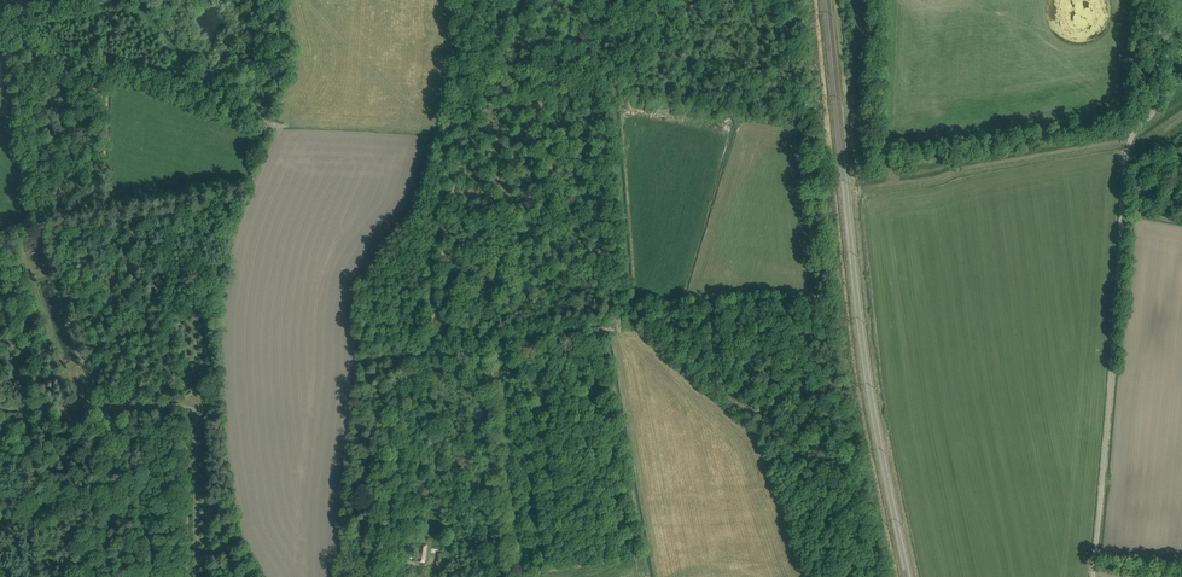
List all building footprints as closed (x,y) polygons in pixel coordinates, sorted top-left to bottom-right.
[(425,560),(427,545),(422,545),(421,545),(422,545),(420,559),(419,559),(419,560),(420,560),(419,561),(425,562),(425,560)]
